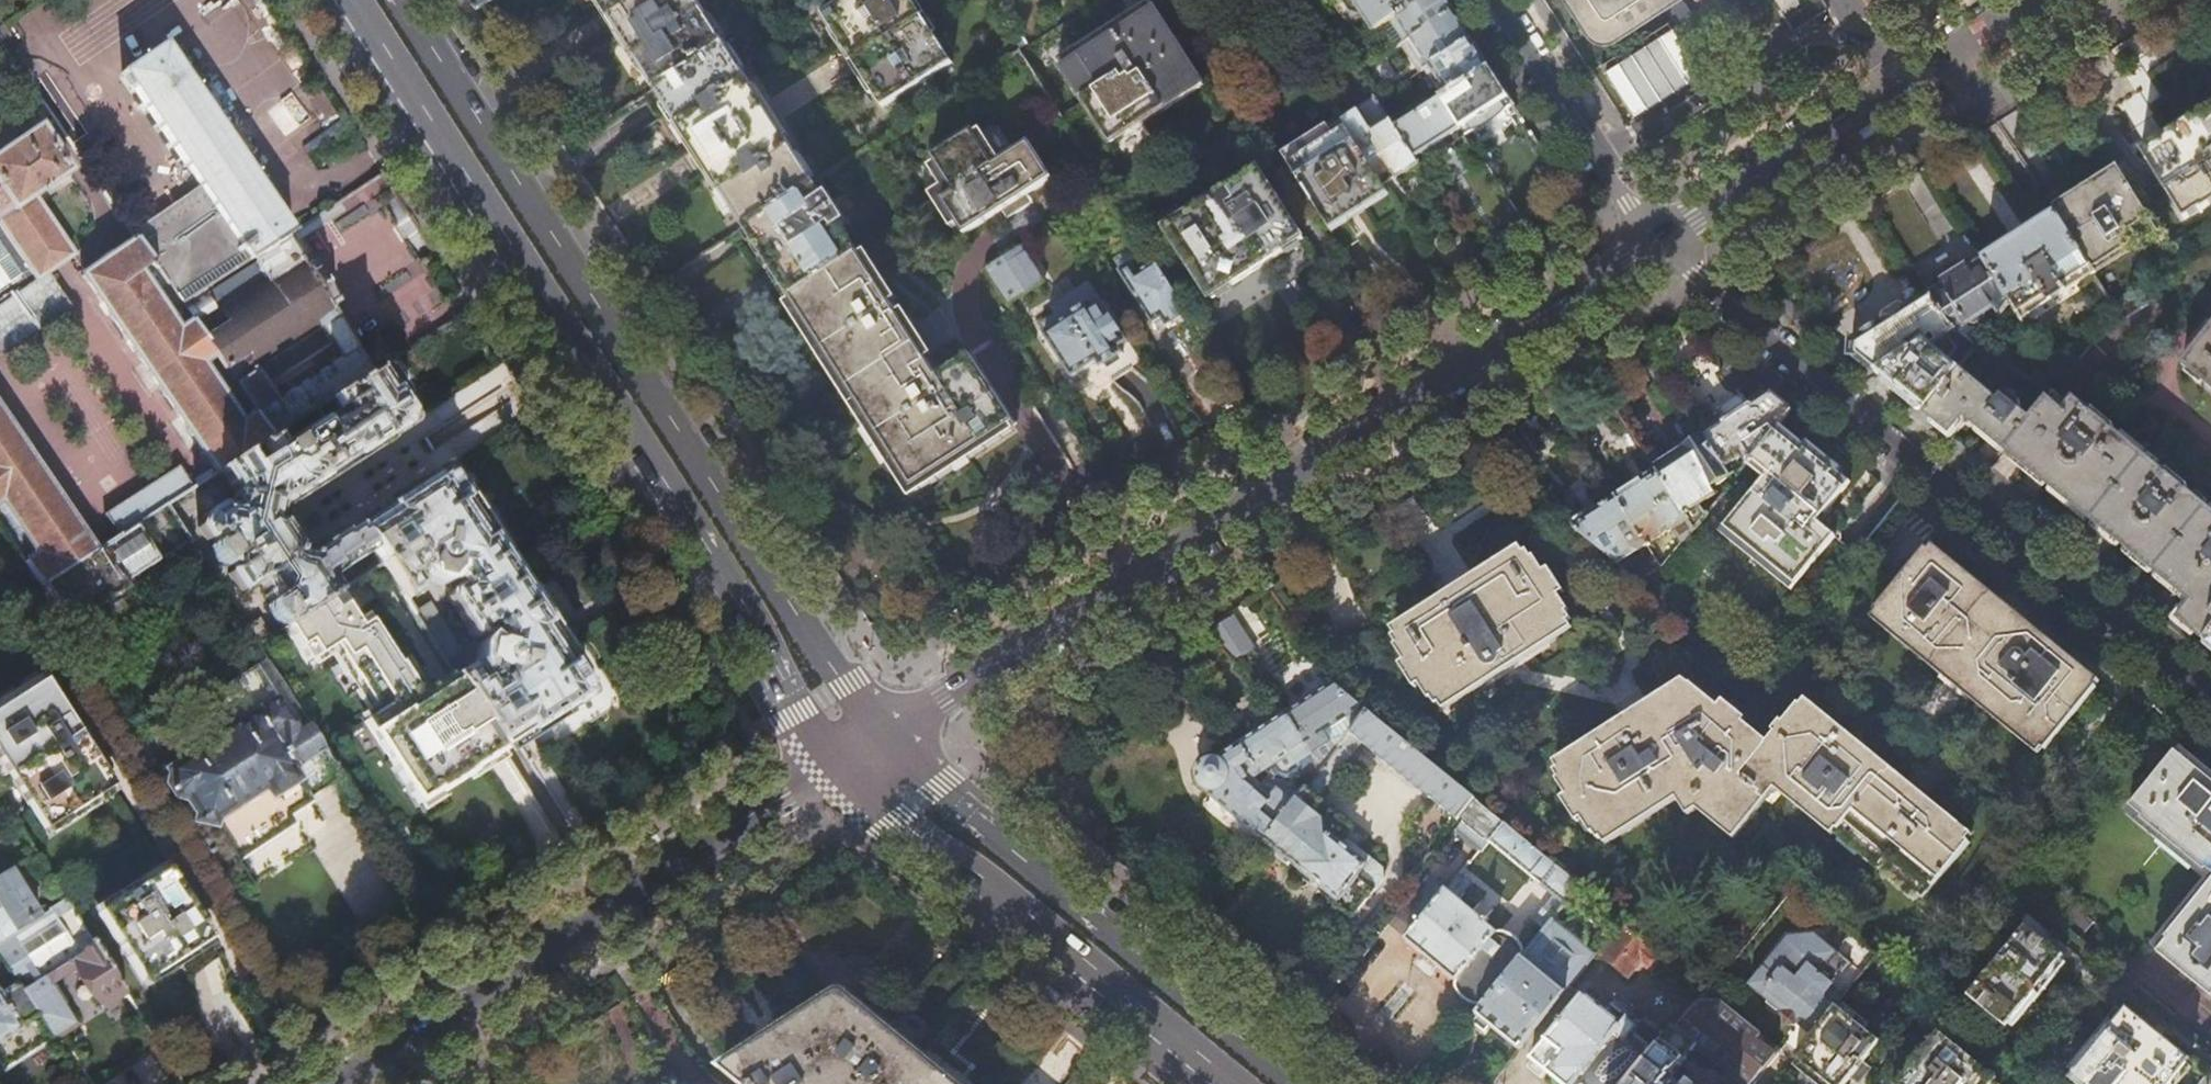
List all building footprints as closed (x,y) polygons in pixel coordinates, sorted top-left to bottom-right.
[(0,27),(0,31),(29,88),(51,77),(79,131),(126,107),(111,79),(102,84),(59,0),(52,0),(0,27)] [(639,61),(656,88),(726,44),(698,0),(600,0),(639,61)] [(824,13),(883,107),(953,63),(912,0),(844,0),(824,13)] [(1445,0),(1344,0),(1355,17),(1363,12),(1375,30),(1383,25),(1397,47),(1405,42),(1452,11),(1445,0)] [(1583,18),(1589,15),(1595,22),(1603,27),(1610,28),(1616,28),(1622,26),(1626,24),(1630,29),(1676,0),(1571,0),(1583,18)] [(1059,61),(1112,143),(1204,83),(1151,1),(1059,61)] [(1452,11),(1405,42),(1423,70),(1471,40),(1452,11)] [(1612,72),(1639,118),(1708,78),(1680,31),(1612,72)] [(121,66),(201,187),(210,199),(142,246),(167,282),(182,305),(206,289),(269,248),(288,236),(295,232),(163,37),(121,66)] [(1489,68),(1471,40),(1423,70),(1435,87),(1441,84),(1447,94),(1489,68)] [(816,183),(726,44),(656,88),(670,110),(723,192),(746,228),(816,183)] [(1317,60),(1308,66),(1317,79),(1325,73),(1317,60)] [(1500,86),(1489,68),(1447,94),(1441,98),(1461,129),(1467,139),(1475,134),(1476,137),(1494,126),(1513,114),(1511,112),(1515,109),(1500,86)] [(1377,99),(1395,127),(1405,121),(1387,93),(1377,99)] [(1359,110),(1343,120),(1345,123),(1382,181),(1393,173),(1397,179),(1407,173),(1419,165),(1415,159),(1395,127),(1377,99),(1375,95),(1360,105),(1359,110)] [(1405,121),(1395,127),(1415,159),(1419,157),(1426,160),(1435,154),(1435,147),(1440,144),(1444,141),(1451,144),(1461,138),(1461,129),(1441,98),(1405,121)] [(2169,194),(2188,223),(2205,212),(2206,213),(2210,209),(2210,119),(2200,126),(2173,143),(2161,151),(2147,160),(2169,194)] [(1345,123),(1285,161),(1327,224),(1359,204),(1386,187),(1382,181),(1345,123)] [(1004,209),(1019,201),(1053,180),(1030,142),(996,162),(976,128),(935,151),(957,189),(945,196),(966,231),(1004,209)] [(74,307),(50,274),(74,258),(77,262),(80,260),(36,194),(69,171),(42,130),(17,147),(0,158),(0,358),(74,307)] [(862,171),(859,165),(853,168),(857,174),(862,171)] [(1259,267),(1303,238),(1259,168),(1167,229),(1212,298),(1259,267)] [(2069,210),(2058,217),(2091,268),(2157,226),(2124,174),(2095,193),(2079,204),(2069,210)] [(816,183),(746,228),(768,261),(791,297),(860,252),(843,225),(837,215),(843,211),(838,203),(831,207),(824,196),(816,183)] [(201,187),(133,233),(138,240),(142,246),(210,199),(201,187)] [(831,192),(824,196),(831,207),(838,203),(831,192)] [(1022,206),(1019,201),(1004,209),(1007,215),(1022,206)] [(850,221),(843,211),(837,215),(843,225),(850,221)] [(1986,261),(2014,303),(2023,318),(2094,272),(2091,268),(2058,217),(2057,214),(2029,232),(2022,236),(2014,241),(1985,260),(1986,261)] [(890,224),(896,220),(893,215),(887,219),(890,224)] [(2091,268),(2094,272),(2102,285),(2167,243),(2157,226),(2091,268)] [(269,248),(272,253),(210,295),(206,289),(182,305),(193,321),(217,356),(257,414),(273,438),(275,437),(285,430),(319,409),(334,399),(377,371),(335,307),(339,304),(334,295),(331,297),(321,282),(315,272),(317,270),(311,261),(307,264),(288,236),(269,248)] [(142,246),(138,240),(90,273),(87,270),(84,272),(86,275),(83,277),(218,473),(221,471),(273,438),(257,414),(245,421),(205,363),(217,356),(193,321),(182,329),(154,290),(167,282),(142,246)] [(1188,312),(1142,241),(1114,258),(1121,269),(1120,270),(1153,322),(1162,317),(1168,325),(1178,319),(1188,312)] [(1053,292),(1023,246),(989,268),(1020,315),(1053,292)] [(860,252),(791,297),(808,324),(858,402),(894,459),(913,487),(970,451),(1015,422),(971,354),(939,374),(860,252)] [(1977,326),(1982,342),(2014,303),(1986,261),(1972,270),(1959,267),(1949,274),(1945,287),(1933,295),(1958,331),(1969,325),(1977,326)] [(1856,344),(1855,355),(1882,377),(1925,412),(1960,369),(1978,347),(1958,331),(1933,295),(1921,294),(1888,315),(1886,325),(1856,344)] [(1092,304),(1047,333),(1075,378),(1099,362),(1102,368),(1109,363),(1124,353),(1119,345),(1121,342),(1122,341),(1123,339),(1123,337),(1123,335),(1123,334),(1122,332),(1121,331),(1120,330),(1121,329),(1112,315),(1110,315),(1108,313),(1107,312),(1106,311),(1104,311),(1103,311),(1102,311),(1101,311),(1099,311),(1099,312),(1098,312),(1092,304)] [(2189,361),(2187,359),(2186,361),(2188,363),(2186,365),(2188,367),(2190,366),(2201,374),(2199,376),(2202,378),(2203,376),(2210,382),(2210,334),(2209,337),(2207,335),(2205,338),(2207,339),(2199,349),(2197,347),(2195,350),(2197,352),(2189,361)] [(275,437),(273,438),(221,471),(225,476),(226,476),(235,491),(237,496),(233,508),(222,505),(206,516),(201,528),(210,542),(214,539),(216,542),(215,549),(217,557),(219,560),(224,565),(233,568),(236,572),(232,575),(244,594),(257,585),(266,586),(271,595),(268,597),(269,600),(269,606),(270,612),(273,619),(279,625),(283,628),(286,629),(289,626),(301,619),(326,602),(340,594),(331,580),(374,552),(406,602),(420,592),(421,589),(421,586),(417,580),(422,577),(429,585),(436,588),(443,589),(446,588),(454,584),(457,589),(450,594),(448,597),(449,600),(476,639),(479,640),(487,636),(490,641),(483,645),(480,650),(479,655),(479,663),(484,672),(479,676),(474,670),(470,668),(467,669),(455,677),(456,679),(503,752),(529,735),(530,738),(534,735),(532,733),(544,725),(546,729),(559,721),(569,715),(566,711),(589,696),(590,693),(585,685),(586,682),(581,674),(576,667),(574,666),(533,604),(533,600),(529,593),(526,588),(522,587),(516,578),(517,574),(511,566),(508,561),(504,560),(464,498),(465,493),(456,481),(453,480),(449,475),(452,473),(450,471),(448,472),(444,470),(421,485),(419,482),(398,496),(400,499),(344,535),(342,533),(322,546),(324,548),(312,556),(299,552),(280,522),(282,508),(293,501),(296,504),(316,491),(314,488),(369,452),(371,455),(393,441),(391,438),(413,424),(414,420),(416,418),(415,416),(413,417),(409,412),(410,409),(404,400),(400,395),(397,394),(381,369),(377,371),(334,399),(343,414),(284,451),(275,437)] [(1960,369),(1925,412),(1951,433),(1965,417),(1982,431),(2087,516),(2193,604),(2180,620),(2206,642),(2210,636),(2210,510),(2075,398),(2064,411),(2049,398),(2033,418),(2023,410),(2024,407),(2024,404),(2024,402),(2023,399),(2022,397),(2020,396),(2019,395),(2017,394),(2015,393),(2013,393),(2011,393),(2009,393),(2007,394),(2005,395),(2003,397),(1999,401),(1960,369)] [(1778,427),(1792,410),(1779,399),(1768,391),(1735,413),(1709,430),(1708,434),(1709,437),(1707,438),(1732,476),(1735,480),(1747,465),(1778,427)] [(3,501),(39,554),(26,563),(42,587),(65,572),(96,552),(0,408),(0,503),(3,501)] [(319,409),(285,430),(290,438),(324,416),(319,409)] [(1778,427),(1747,465),(1766,481),(1726,529),(1798,587),(1837,539),(1820,524),(1851,487),(1816,458),(1778,427)] [(1660,473),(1695,528),(1706,515),(1700,504),(1718,493),(1717,492),(1721,489),(1718,485),(1732,476),(1707,438),(1688,451),(1690,454),(1684,457),(1678,462),(1672,453),(1658,462),(1663,471),(1660,473)] [(1674,529),(1684,542),(1695,528),(1660,473),(1658,470),(1643,479),(1644,480),(1636,485),(1617,498),(1648,546),(1674,529)] [(168,505),(195,488),(183,471),(146,495),(158,512),(168,505)] [(158,512),(146,495),(107,520),(118,538),(124,534),(158,512)] [(1641,582),(1663,568),(1648,546),(1617,498),(1597,510),(1589,515),(1588,514),(1573,524),(1577,531),(1641,582)] [(118,538),(96,552),(65,572),(93,615),(105,608),(112,619),(147,597),(140,586),(153,578),(124,534),(118,538)] [(1974,692),(2046,751),(2098,688),(2068,664),(2037,639),(2022,627),(2023,625),(1999,605),(1997,607),(1987,599),(1944,562),(1927,548),(1876,612),(1947,670),(1946,672),(1973,693),(1974,692)] [(1401,665),(1416,689),(1421,686),(1431,702),(1433,700),(1438,707),(1495,672),(1495,673),(1522,656),(1522,655),(1574,622),(1569,614),(1571,613),(1562,597),(1566,594),(1551,570),(1547,573),(1537,557),(1535,559),(1530,552),(1479,584),(1478,582),(1462,592),(1445,603),(1446,604),(1394,637),(1398,644),(1396,646),(1406,662),(1401,665)] [(301,619),(289,626),(312,660),(336,643),(380,712),(366,720),(419,806),(468,774),(503,752),(456,679),(431,695),(408,659),(400,664),(367,615),(358,621),(340,593),(340,594),(326,602),(301,619)] [(430,605),(415,615),(430,639),(446,663),(461,653),(430,605)] [(1255,648),(1232,613),(1208,629),(1237,660),(1255,648)] [(261,620),(248,629),(259,646),(272,637),(261,620)] [(45,681),(0,710),(0,757),(11,775),(46,830),(114,787),(45,681)] [(1321,685),(1320,686),(1312,695),(1299,699),(1298,699),(1296,699),(1295,700),(1294,701),(1293,702),(1292,703),(1291,704),(1291,706),(1291,707),(1291,709),(1291,711),(1287,713),(1313,753),(1340,735),(1345,729),(1341,721),(1358,710),(1365,716),(1370,711),(1335,682),(1333,683),(1332,683),(1331,682),(1329,682),(1328,682),(1327,682),(1326,682),(1324,682),(1323,682),(1321,685)] [(1767,747),(1725,712),(1691,685),(1656,707),(1655,706),(1627,723),(1628,725),(1555,772),(1559,778),(1556,780),(1566,795),(1562,798),(1577,822),(1581,819),(1591,834),(1594,832),(1599,840),(1679,788),(1690,801),(1694,800),(1698,800),(1736,830),(1777,780),(1926,901),(1938,886),(1941,889),(1946,883),(1943,880),(1972,844),(1925,806),(1926,805),(1909,792),(1909,793),(1863,757),(1864,755),(1848,742),(1847,743),(1801,706),(1767,747)] [(237,861),(296,821),(289,809),(342,777),(308,723),(299,730),(279,700),(241,724),(238,720),(235,722),(233,719),(210,734),(212,737),(209,740),(211,744),(169,771),(173,776),(170,785),(178,797),(188,799),(198,814),(196,820),(213,824),(237,861)] [(1460,816),(1474,799),(1370,711),(1365,716),(1324,767),(1308,787),(1296,802),(1265,840),(1270,843),(1267,846),(1290,866),(1292,863),(1313,880),(1336,899),(1334,901),(1353,917),(1376,888),(1359,874),(1368,863),(1350,848),(1342,841),(1354,827),(1318,798),(1364,742),(1377,752),(1376,753),(1378,755),(1377,756),(1377,759),(1385,765),(1388,765),(1390,764),(1430,797),(1431,796),(1437,800),(1424,816),(1420,813),(1402,835),(1428,856),(1460,816)] [(1308,787),(1324,767),(1313,753),(1287,713),(1285,714),(1280,713),(1275,713),(1259,723),(1249,730),(1246,732),(1245,735),(1245,741),(1241,743),(1273,775),(1276,778),(1308,787)] [(1265,840),(1296,802),(1280,789),(1272,796),(1265,790),(1260,783),(1273,775),(1241,743),(1217,757),(1210,757),(1205,758),(1200,761),(1197,767),(1195,772),(1196,779),(1198,783),(1202,788),(1209,791),(1212,792),(1211,794),(1226,807),(1265,840)] [(2177,752),(2131,808),(2144,819),(2142,820),(2206,873),(2208,870),(2210,873),(2210,780),(2188,761),(2177,752)] [(2143,776),(2116,753),(2111,759),(2138,781),(2143,776)] [(2021,781),(2026,785),(2046,762),(2041,758),(2021,781)] [(1566,904),(1581,886),(1474,799),(1460,816),(1465,820),(1457,830),(1482,852),(1477,857),(1507,882),(1520,866),(1566,904)] [(1990,820),(1995,824),(2005,811),(2000,807),(1990,820)] [(1362,833),(1354,827),(1342,841),(1350,848),(1362,833)] [(211,939),(167,870),(99,914),(144,982),(184,957),(211,939)] [(40,917),(10,871),(0,878),(0,942),(40,917)] [(2015,876),(2012,880),(2034,899),(2038,895),(2015,876)] [(2157,949),(2160,951),(2158,953),(2199,985),(2196,988),(2210,999),(2210,883),(2157,949)] [(1468,996),(1479,994),(1515,951),(1515,947),(1514,939),(1511,934),(1513,932),(1503,924),(1501,926),(1494,925),(1488,925),(1437,884),(1398,931),(1427,956),(1449,973),(1449,981),(1451,986),(1458,993),(1464,995),(1468,996)] [(2062,922),(2082,938),(2094,924),(2075,908),(2062,922)] [(40,917),(0,942),(0,951),(19,981),(25,991),(52,974),(74,960),(82,955),(51,910),(40,917)] [(1598,955),(1546,913),(1515,951),(1479,994),(1463,1015),(1477,1027),(1483,1019),(1520,1049),(1598,955)] [(1653,949),(1623,924),(1600,952),(1630,976),(1653,949)] [(1969,996),(2006,1028),(2032,996),(2065,957),(2027,926),(1969,996)] [(1814,1037),(1838,1008),(1882,954),(1853,931),(1837,952),(1816,935),(1790,937),(1751,986),(1786,1014),(1786,1021),(1791,1025),(1798,1024),(1814,1037)] [(74,960),(103,1006),(129,991),(100,944),(82,955),(74,960)] [(25,991),(54,1036),(78,1021),(52,974),(25,991)] [(19,981),(0,995),(0,1067),(1,1068),(54,1036),(25,991),(19,981)] [(1659,1052),(1635,1031),(1639,1026),(1628,1018),(1624,1023),(1586,992),(1532,1058),(1564,1083),(1634,1083),(1659,1052)] [(1683,1083),(1674,1076),(1693,1052),(1702,1058),(1702,1064),(1708,1069),(1713,1069),(1718,1062),(1744,1083),(1755,1083),(1782,1051),(1709,992),(1659,1052),(1634,1083),(1683,1083)] [(725,1069),(743,1083),(958,1083),(955,1082),(914,1048),(872,1014),(850,995),(849,995),(847,994),(846,994),(845,994),(843,993),(842,994),(840,994),(839,994),(838,994),(837,995),(782,1031),(727,1068),(725,1069)] [(1827,1083),(1846,1083),(1880,1042),(1838,1008),(1814,1037),(1796,1059),(1827,1083)] [(2076,1083),(2171,1083),(2191,1061),(2128,1009),(2069,1078),(2076,1083)] [(1999,1079),(1940,1030),(1910,1066),(1911,1067),(1897,1083),(1995,1083),(1999,1079)]
